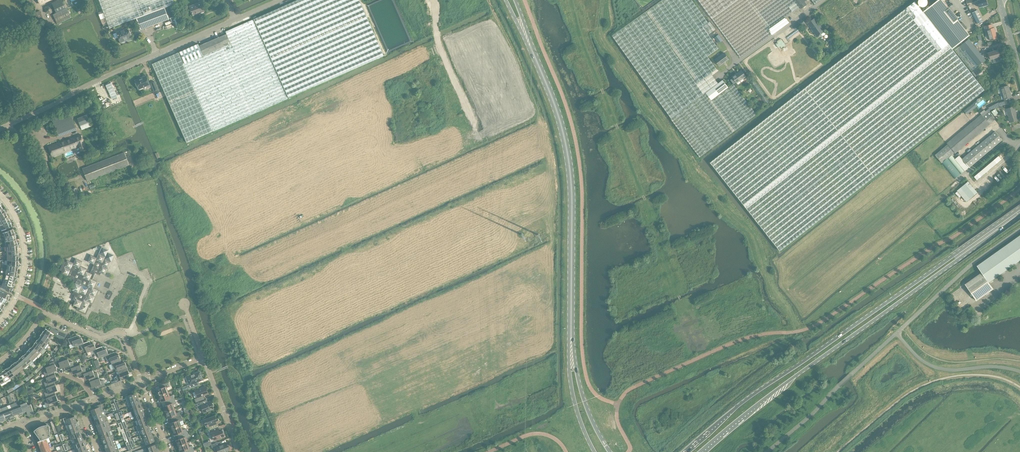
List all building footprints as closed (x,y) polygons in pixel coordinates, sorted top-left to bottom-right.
[(63,0),(57,0),(52,2),(56,13),(53,14),(57,24),(71,17),(63,0)] [(173,0),(99,0),(110,28),(174,4),(173,0)] [(225,32),(226,34),(230,43),(203,55),(199,46),(198,44),(152,64),(187,142),(213,131),(288,99),(272,63),(273,63),(288,97),(384,55),(359,0),(297,0),(225,32)] [(612,35),(700,157),(756,114),(733,83),(728,87),(712,100),(706,93),(717,84),(718,83),(711,73),(717,69),(707,56),(718,48),(708,34),(702,26),(708,22),(692,0),(664,0),(612,35)] [(741,58),(789,22),(786,17),(800,7),(795,0),(699,0),(741,58)] [(801,9),(807,4),(805,1),(807,0),(795,0),(800,7),(801,9)] [(923,12),(952,49),(970,35),(942,0),(938,0),(923,12)] [(984,90),(952,49),(923,12),(915,1),(710,162),(745,207),(780,251),(984,90)] [(192,15),(199,12),(200,13),(204,11),(201,2),(189,6),(192,15)] [(164,7),(136,18),(140,30),(169,19),(164,7)] [(972,12),(978,24),(983,21),(977,10),(972,12)] [(40,21),(44,20),(40,11),(33,13),(36,21),(39,19),(40,21)] [(815,18),(808,23),(817,37),(821,34),(822,35),(823,35),(825,34),(825,33),(824,31),(815,18)] [(708,22),(702,26),(708,34),(715,29),(710,21),(708,22)] [(990,40),(997,38),(994,28),(993,28),(992,24),(984,27),(987,35),(989,34),(990,40)] [(120,41),(127,39),(127,40),(131,38),(128,28),(117,32),(120,41)] [(203,55),(230,43),(226,34),(199,46),(203,55)] [(972,71),(977,67),(977,66),(985,60),(969,39),(955,50),(972,71)] [(990,59),(1000,56),(998,50),(988,53),(990,59)] [(719,66),(729,59),(724,53),(715,60),(719,66)] [(978,66),(972,72),(976,77),(982,71),(978,66)] [(732,76),(733,78),(731,80),(734,84),(736,82),(737,83),(746,76),(742,70),(732,76)] [(138,89),(147,86),(147,88),(150,87),(146,76),(141,77),(142,78),(135,81),(138,89)] [(717,84),(706,93),(712,100),(728,87),(723,80),(718,83),(717,84)] [(1003,99),(1011,97),(1008,85),(1000,88),(1003,99)] [(1010,122),(1018,120),(1014,106),(1006,109),(1010,122)] [(948,144),(954,152),(955,153),(989,124),(996,119),(988,110),(981,115),(981,114),(947,143),(948,144)] [(76,129),(70,112),(52,119),(59,136),(76,129)] [(81,130),(91,126),(87,115),(77,119),(81,130)] [(969,167),(1002,140),(995,131),(962,159),(969,167)] [(74,137),(48,146),(52,156),(63,151),(73,148),(76,147),(79,146),(80,149),(81,151),(86,149),(80,133),(73,136),(74,137)] [(935,155),(942,163),(947,158),(951,155),(954,152),(948,144),(935,155)] [(123,153),(82,168),(87,181),(128,165),(123,153)] [(951,155),(947,158),(961,174),(965,171),(955,159),(951,155)] [(959,156),(955,159),(965,171),(969,167),(959,156)] [(979,173),(974,176),(977,180),(1001,159),(999,156),(994,160),(979,173)] [(947,158),(942,163),(941,163),(955,179),(961,174),(947,158)] [(968,181),(957,191),(966,202),(977,192),(968,181)] [(80,197),(76,187),(70,189),(74,199),(80,197)] [(10,221),(9,218),(9,219),(8,216),(0,220),(0,226),(10,221)] [(11,224),(12,223),(10,221),(0,226),(2,230),(12,226),(11,224)] [(14,231),(13,229),(3,233),(4,237),(15,234),(15,231),(14,231)] [(977,266),(982,272),(965,284),(977,300),(993,289),(989,282),(1019,260),(1019,235),(977,266)] [(73,263),(67,260),(66,262),(64,261),(60,270),(62,271),(61,273),(74,279),(73,281),(75,282),(72,290),(76,292),(73,299),(75,300),(73,305),(77,307),(77,308),(76,309),(78,310),(85,313),(108,323),(109,321),(123,328),(124,327),(127,320),(128,321),(129,320),(131,314),(133,312),(138,300),(137,299),(130,296),(130,295),(130,294),(130,293),(113,286),(113,287),(112,287),(111,288),(97,281),(93,280),(93,279),(95,273),(100,275),(101,273),(105,275),(111,261),(114,255),(113,254),(108,252),(109,250),(102,246),(99,253),(97,257),(90,254),(87,261),(94,264),(90,273),(87,271),(86,271),(87,269),(80,266),(82,261),(75,258),(73,262),(73,263)] [(4,278),(3,283),(14,287),(15,284),(14,284),(15,282),(4,278)] [(12,289),(13,289),(14,287),(3,283),(1,287),(10,292),(11,292),(12,289)] [(0,290),(0,295),(8,299),(9,297),(10,294),(9,294),(0,290)] [(45,328),(44,331),(43,330),(42,333),(51,338),(54,334),(57,336),(56,336),(63,340),(67,334),(51,327),(49,331),(45,328)] [(40,335),(41,335),(39,337),(47,343),(51,338),(42,333),(40,335)] [(80,344),(84,343),(89,341),(89,340),(83,343),(81,337),(78,338),(77,335),(68,338),(70,344),(73,344),(74,347),(80,344)] [(38,339),(37,339),(36,341),(44,348),(47,343),(39,337),(38,339)] [(34,343),(33,345),(40,352),(44,348),(36,341),(34,343)] [(84,343),(80,344),(82,350),(86,349),(87,352),(93,350),(96,348),(102,346),(96,348),(94,343),(91,344),(89,341),(84,343)] [(31,347),(29,349),(36,356),(40,352),(33,345),(31,347)] [(98,355),(99,358),(105,355),(105,356),(105,355),(108,354),(114,352),(108,354),(106,348),(103,349),(102,346),(96,348),(93,350),(95,356),(98,355)] [(27,351),(25,353),(32,360),(36,356),(29,349),(27,351)] [(105,356),(107,361),(110,361),(111,363),(121,360),(118,354),(115,355),(114,352),(108,354),(105,355),(105,356)] [(23,355),(21,356),(28,364),(32,360),(25,353),(23,355)] [(19,358),(19,359),(18,360),(24,368),(28,364),(21,356),(19,358)] [(74,367),(72,361),(69,362),(68,359),(59,362),(61,368),(64,367),(65,371),(71,368),(74,367)] [(15,362),(15,361),(13,363),(19,371),(24,368),(18,360),(15,362)] [(114,369),(117,368),(118,371),(127,368),(125,362),(122,363),(121,360),(111,363),(114,369)] [(47,370),(44,372),(46,378),(55,374),(54,371),(57,370),(54,361),(49,363),(50,366),(46,367),(47,370)] [(15,375),(19,372),(19,371),(13,363),(11,365),(9,367),(15,375)] [(74,367),(71,368),(73,374),(76,373),(77,376),(83,374),(87,372),(92,370),(87,372),(84,367),(81,367),(80,365),(74,367)] [(10,378),(15,375),(9,367),(7,368),(4,369),(10,378)] [(127,378),(126,374),(129,373),(127,368),(118,371),(119,373),(116,375),(116,376),(114,378),(116,381),(118,380),(118,381),(127,378)] [(5,381),(10,378),(4,369),(2,371),(0,372),(5,381)] [(85,380),(89,378),(90,382),(99,378),(97,372),(93,373),(92,370),(87,372),(83,374),(85,380)] [(196,372),(195,373),(186,376),(189,384),(187,385),(187,386),(188,388),(189,389),(200,385),(198,381),(203,379),(200,371),(199,372),(198,372),(196,372)] [(54,381),(57,380),(55,374),(46,378),(47,380),(44,382),(46,388),(55,384),(54,381)] [(105,386),(103,380),(100,381),(99,378),(90,382),(92,387),(95,386),(96,390),(105,386)] [(158,386),(159,388),(157,389),(159,395),(168,392),(167,388),(170,386),(168,382),(158,386)] [(55,391),(58,390),(55,384),(46,388),(47,390),(44,392),(46,398),(56,394),(55,391)] [(197,397),(194,399),(196,402),(202,400),(204,399),(202,396),(208,393),(205,386),(198,389),(195,390),(194,390),(197,397)] [(127,394),(124,395),(127,402),(138,398),(136,392),(128,396),(127,394)] [(173,395),(170,396),(168,392),(159,395),(161,401),(164,400),(165,403),(175,399),(173,395)] [(56,405),(55,401),(58,400),(56,394),(46,398),(47,401),(45,402),(47,408),(56,405)] [(132,405),(140,402),(138,398),(127,402),(129,407),(132,405)] [(173,404),(176,403),(175,399),(165,403),(166,405),(163,406),(165,412),(175,409),(173,404)] [(211,401),(203,404),(202,400),(196,402),(194,403),(195,406),(196,406),(198,409),(202,408),(203,412),(214,408),(211,401)] [(19,413),(19,415),(24,413),(20,404),(18,405),(16,402),(10,405),(11,408),(14,415),(19,413)] [(26,402),(20,404),(24,413),(27,412),(28,415),(34,413),(31,404),(28,405),(26,402)] [(95,408),(91,410),(93,415),(104,411),(101,404),(95,406),(95,408)] [(9,417),(10,419),(15,417),(14,415),(11,408),(9,408),(7,406),(1,408),(2,411),(5,418),(9,417)] [(135,415),(144,412),(142,407),(133,410),(131,411),(133,416),(135,415)] [(179,411),(176,413),(175,409),(165,412),(167,418),(170,417),(171,419),(181,416),(179,411)] [(95,420),(106,415),(104,411),(93,415),(95,420)] [(96,424),(107,420),(106,415),(95,420),(96,424)] [(208,427),(209,426),(210,429),(218,426),(219,426),(217,423),(219,422),(217,417),(216,418),(215,415),(204,419),(205,424),(206,427),(208,427)] [(63,418),(66,425),(76,421),(74,416),(66,419),(66,417),(63,418)] [(172,422),(169,423),(172,429),(181,425),(179,421),(183,420),(181,416),(171,419),(172,422)] [(107,420),(96,424),(98,429),(109,425),(107,420)] [(67,430),(78,426),(76,421),(66,425),(67,430)] [(141,429),(149,426),(147,421),(139,424),(136,426),(138,430),(141,429)] [(40,440),(46,438),(50,436),(51,436),(46,425),(45,425),(43,425),(42,425),(41,426),(40,426),(39,427),(37,428),(36,429),(40,440)] [(100,434),(111,430),(109,425),(98,429),(100,434)] [(186,428),(182,429),(181,425),(172,429),(174,435),(177,434),(177,436),(187,433),(186,428)] [(78,426),(67,430),(69,435),(80,430),(78,426)] [(140,435),(151,431),(149,426),(141,429),(142,434),(140,435)] [(222,430),(220,431),(218,426),(210,429),(209,429),(210,433),(211,432),(212,436),(211,438),(214,439),(214,440),(224,436),(225,436),(224,433),(223,433),(222,430)] [(73,438),(82,435),(80,430),(69,435),(71,439),(73,438)] [(102,439),(113,434),(111,430),(100,434),(102,439)] [(144,439),(153,436),(151,431),(140,435),(141,440),(144,439)] [(186,438),(189,437),(187,433),(177,436),(178,439),(176,440),(178,446),(187,442),(186,438)] [(104,443),(115,439),(113,434),(102,439),(104,443)] [(73,444),(84,440),(82,435),(73,438),(75,443),(73,444)] [(146,444),(155,441),(153,436),(144,439),(146,444)] [(105,448),(117,444),(115,439),(104,443),(105,448)] [(74,449),(85,445),(84,440),(73,444),(74,449)] [(41,451),(50,447),(48,442),(39,446),(41,451)] [(189,446),(187,442),(178,446),(180,451),(183,451),(187,451),(194,449),(192,445),(189,446)] [(220,445),(219,442),(211,444),(213,448),(216,447),(218,451),(223,451),(229,450),(229,448),(229,447),(228,445),(227,444),(227,442),(220,445)] [(105,448),(107,451),(110,451),(118,449),(117,444),(105,448)] [(156,444),(147,447),(149,451),(158,449),(156,444)]
